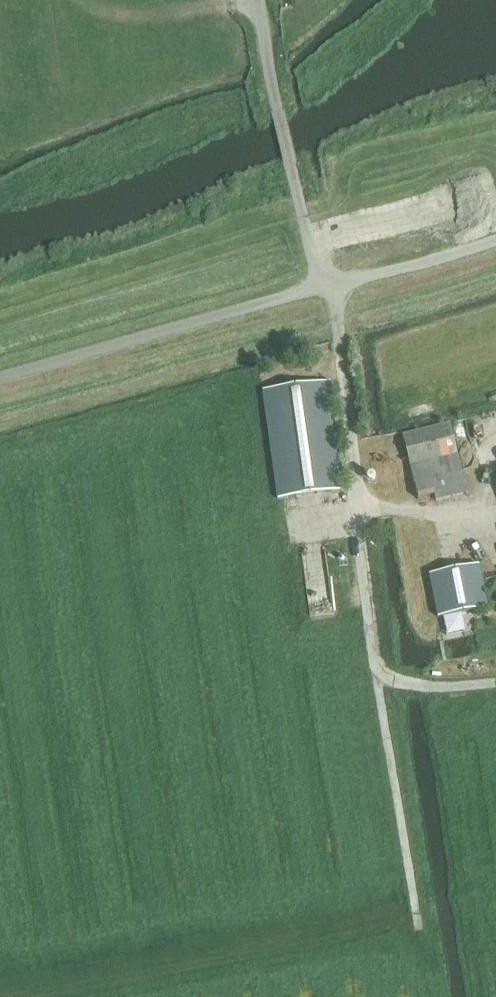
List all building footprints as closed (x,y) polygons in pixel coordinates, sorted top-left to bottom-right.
[(463,174),(469,198),(495,191),(490,168),(463,174)] [(331,382),(262,392),(277,500),(341,490),(330,405),(334,404),(331,382)] [(403,435),(418,499),(434,495),(435,501),(467,493),(450,423),(403,435)] [(488,608),(479,566),(429,576),(438,618),(488,608)]
